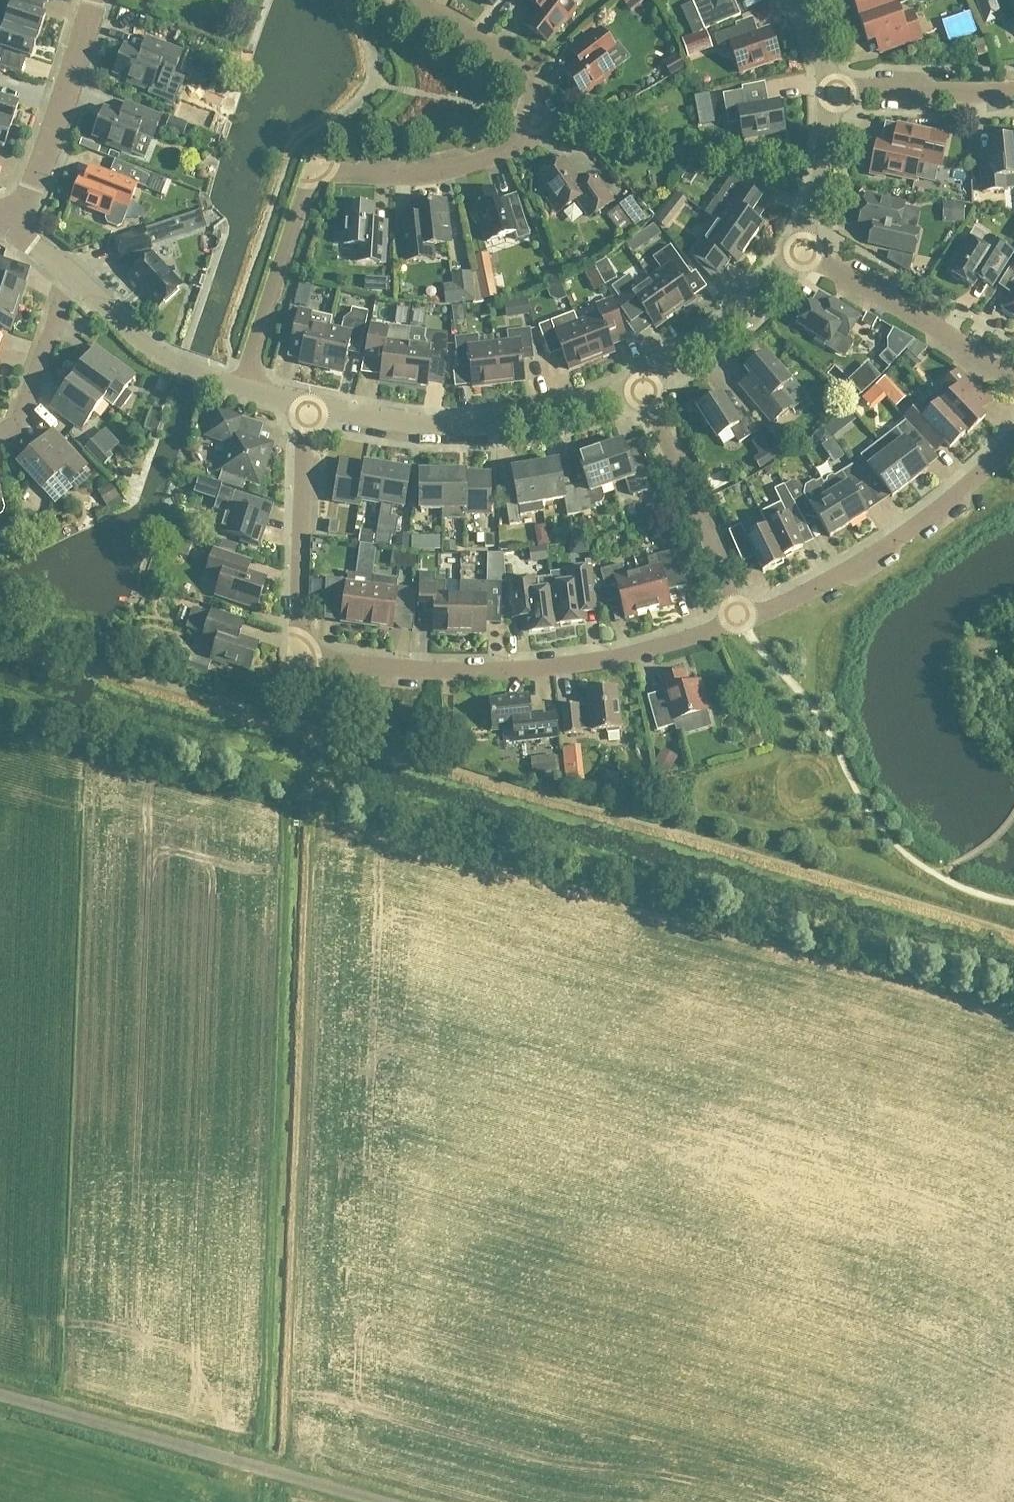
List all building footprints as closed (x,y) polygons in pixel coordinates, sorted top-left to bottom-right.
[(4,28),(37,39),(44,17),(41,16),(45,3),(37,0),(0,0),(0,27),(4,28)] [(492,9),(499,0),(481,0),(492,9)] [(562,0),(524,0),(523,1),(537,11),(524,28),(536,37),(537,36),(547,44),(563,25),(564,26),(576,11),(562,0)] [(644,0),(618,0),(630,13),(645,1),(644,0)] [(691,3),(704,33),(734,20),(727,4),(733,0),(696,0),(691,3)] [(858,20),(896,7),(893,0),(851,0),(858,20)] [(900,18),(896,7),(858,20),(867,45),(874,42),(879,56),(921,42),(911,14),(900,18)] [(963,38),(974,34),(970,23),(959,27),(963,38)] [(3,52),(30,61),(37,39),(4,28),(0,38),(0,61),(3,52)] [(736,30),(713,38),(717,49),(729,45),(739,75),(779,61),(768,31),(740,41),(736,30)] [(577,92),(581,97),(613,73),(602,59),(614,50),(600,32),(570,54),(578,65),(565,76),(569,81),(565,84),(574,94),(577,92)] [(710,50),(706,36),(683,44),(687,57),(710,50)] [(181,55),(154,44),(146,41),(140,55),(123,48),(113,75),(128,81),(127,83),(149,92),(150,92),(164,97),(172,77),(173,77),(181,55)] [(984,42),(974,44),(977,58),(987,56),(984,42)] [(672,74),(687,70),(683,57),(668,61),(672,74)] [(741,93),(722,97),(727,127),(739,125),(742,142),(784,134),(778,102),(744,109),(741,93)] [(10,128),(18,107),(0,101),(0,125),(10,128)] [(137,135),(152,140),(160,120),(125,106),(120,118),(103,111),(93,138),(108,144),(106,146),(130,155),(137,135)] [(3,150),(10,128),(0,125),(0,149),(3,150)] [(884,176),(914,183),(918,164),(940,169),(946,138),(897,128),(893,147),(876,144),(869,177),(883,180),(884,176)] [(1013,192),(1013,155),(1013,140),(989,142),(990,154),(978,155),(979,171),(982,195),(1013,192)] [(547,201),(556,214),(576,201),(588,219),(611,204),(595,180),(581,189),(562,162),(538,178),(551,198),(547,201)] [(136,187),(108,176),(89,169),(85,180),(80,179),(70,204),(107,218),(105,222),(107,226),(116,229),(121,228),(136,187)] [(166,197),(169,186),(156,181),(152,192),(166,197)] [(717,223),(750,246),(763,226),(741,211),(749,200),(763,203),(766,190),(743,185),(727,208),(715,200),(705,215),(717,223)] [(517,242),(529,238),(516,196),(496,203),(492,191),(470,198),(475,215),(477,214),(487,244),(514,235),(517,242)] [(904,206),(865,197),(858,225),(872,228),(868,245),(913,255),(917,237),(897,233),(904,206)] [(632,232),(647,221),(630,200),(615,211),(632,232)] [(412,207),(413,218),(397,220),(402,264),(432,261),(431,247),(448,245),(444,204),(412,207)] [(345,207),(343,247),(356,248),(355,264),(384,265),(386,225),(372,225),(373,208),(345,207)] [(190,217),(171,223),(176,238),(195,232),(190,217)] [(750,246),(717,223),(692,259),(707,276),(711,273),(716,276),(727,259),(736,266),(750,246)] [(148,248),(158,244),(153,229),(143,233),(148,248)] [(151,257),(149,252),(143,233),(114,242),(120,261),(122,260),(132,275),(128,279),(138,290),(139,288),(158,309),(180,288),(151,257)] [(971,289),(983,270),(996,279),(1011,254),(988,240),(982,249),(968,240),(947,275),(950,277),(951,279),(957,283),(960,282),(971,289)] [(669,248),(652,260),(661,273),(649,282),(673,315),(682,308),(684,310),(694,303),(680,284),(690,277),(669,248)] [(17,311),(24,288),(5,281),(10,264),(0,261),(0,306),(17,311)] [(495,299),(490,271),(476,274),(481,302),(495,299)] [(453,277),(454,288),(443,289),(445,305),(472,302),(469,276),(453,277)] [(673,315),(649,282),(637,290),(628,277),(611,289),(632,319),(641,312),(655,331),(665,324),(663,321),(673,315)] [(388,280),(364,279),(363,292),(388,294),(388,280)] [(315,295),(316,287),(302,284),(299,303),(330,308),(332,298),(315,295)] [(618,334),(606,302),(594,307),(598,317),(576,325),(591,363),(613,355),(607,339),(618,334)] [(813,340),(813,343),(823,349),(826,348),(840,357),(845,357),(852,346),(849,342),(846,340),(859,319),(831,302),(824,314),(810,305),(797,326),(814,337),(813,340)] [(2,332),(9,334),(17,311),(0,306),(0,331),(2,332)] [(346,354),(358,357),(367,315),(351,311),(350,315),(343,320),(340,333),(329,330),(320,370),(342,375),(346,354)] [(301,354),(298,365),(320,370),(329,330),(332,320),(331,319),(331,320),(310,316),(310,315),(298,312),(289,351),(301,354)] [(572,315),(538,328),(549,358),(561,353),(568,372),(591,363),(576,325),(572,315)] [(877,320),(867,315),(862,324),(872,330),(877,320)] [(396,328),(370,325),(363,360),(382,363),(380,383),(402,386),(407,345),(394,344),(396,328)] [(898,363),(917,342),(893,328),(886,340),(886,352),(898,363)] [(426,389),(429,362),(446,364),(446,335),(410,330),(408,346),(407,345),(402,386),(426,389)] [(533,361),(529,331),(506,334),(507,345),(493,346),(498,386),(524,383),(521,363),(533,361)] [(469,369),(472,390),(498,386),(493,346),(478,348),(477,337),(454,340),(457,370),(469,369)] [(81,372),(75,381),(102,401),(112,409),(134,379),(94,350),(79,370),(81,372)] [(771,425),(792,408),(779,392),(789,384),(764,355),(763,356),(760,355),(757,355),(752,359),(751,362),(753,365),(745,372),(750,378),(739,387),(771,425)] [(890,374),(912,396),(925,383),(903,361),(890,374)] [(860,395),(879,377),(866,363),(847,381),(860,395)] [(938,405),(967,436),(984,419),(979,414),(991,403),(968,379),(966,381),(958,372),(931,398),(938,405)] [(891,399),(900,408),(909,400),(888,378),(867,399),(878,411),(891,399)] [(65,389),(57,400),(50,409),(80,431),(102,401),(75,381),(68,391),(65,389)] [(853,405),(860,397),(847,385),(840,393),(853,405)] [(692,408),(703,425),(706,423),(717,440),(729,432),(738,445),(756,433),(741,410),(731,416),(718,396),(708,403),(706,400),(692,408)] [(938,405),(931,398),(921,407),(920,406),(904,421),(935,453),(943,445),(949,451),(965,435),(967,436),(938,405)] [(229,445),(219,473),(223,474),(219,485),(242,493),(245,481),(257,485),(267,455),(270,447),(259,444),(256,443),(246,439),(251,424),(215,412),(207,437),(229,445)] [(878,446),(885,455),(909,485),(927,472),(913,454),(924,446),(905,425),(878,446)] [(52,432),(16,465),(41,492),(59,475),(68,485),(86,469),(52,432)] [(769,462),(785,451),(772,433),(756,444),(769,462)] [(110,459),(94,441),(85,449),(101,467),(110,459)] [(621,443),(599,451),(611,487),(624,482),(629,496),(632,498),(651,492),(641,466),(630,469),(621,443)] [(852,468),(863,485),(867,489),(877,481),(891,499),(909,485),(885,455),(878,446),(856,463),(857,464),(852,468)] [(600,490),(611,487),(599,451),(577,458),(585,484),(574,488),(581,516),(595,511),(594,507),(601,505),(603,499),(600,490)] [(364,467),(339,463),(333,504),(358,508),(359,503),(358,503),(364,467)] [(557,463),(534,467),(541,505),(564,501),(566,518),(581,516),(574,488),(562,490),(557,463)] [(364,465),(364,467),(358,503),(359,503),(380,507),(386,469),(364,465)] [(541,505),(534,467),(511,471),(515,498),(504,500),(509,528),(521,525),(519,518),(543,514),(541,505)] [(863,485),(852,468),(834,479),(831,478),(826,481),(826,484),(822,486),(848,528),(866,516),(852,492),(852,488),(856,489),(863,485)] [(403,510),(409,473),(386,469),(380,507),(373,545),(387,547),(389,538),(393,539),(396,520),(390,519),(391,509),(403,510)] [(464,475),(465,475),(465,473),(442,474),(442,512),(441,512),(441,522),(464,522),(464,517),(463,517),(463,512),(464,512),(464,475)] [(442,512),(442,474),(419,474),(419,512),(441,512),(442,512)] [(489,475),(465,475),(464,475),(464,512),(463,512),(463,517),(464,517),(489,517),(489,475)] [(792,504),(800,517),(802,522),(810,517),(810,514),(814,515),(829,539),(848,528),(822,486),(821,484),(817,487),(812,486),(805,490),(804,494),(800,493),(797,487),(791,486),(784,490),(792,504)] [(108,504),(106,506),(109,512),(123,504),(119,499),(112,485),(101,491),(108,504)] [(789,523),(800,517),(792,504),(784,490),(783,487),(773,492),(780,505),(759,516),(765,529),(766,529),(781,560),(781,559),(802,550),(789,523)] [(241,541),(240,543),(257,549),(267,520),(255,516),(253,513),(257,502),(220,490),(213,512),(226,516),(220,534),(241,541)] [(329,523),(327,535),(336,537),(338,524),(329,523)] [(781,560),(766,529),(765,529),(745,539),(740,528),(728,533),(737,555),(750,549),(762,573),(783,563),(781,559),(781,560)] [(372,534),(361,532),(360,543),(370,545),(372,534)] [(406,550),(407,535),(394,535),(393,549),(406,550)] [(484,549),(494,549),(494,537),(484,537),(484,549)] [(250,563),(214,550),(206,574),(221,579),(215,597),(255,611),(265,580),(246,574),(250,563)] [(646,560),(649,572),(637,575),(647,614),(670,608),(666,593),(685,588),(676,552),(646,560)] [(615,587),(624,620),(647,614),(637,575),(624,578),(621,567),(599,572),(604,590),(615,587)] [(595,611),(590,570),(566,573),(567,585),(552,587),(551,582),(550,582),(556,627),(584,623),(583,612),(595,611)] [(346,583),(325,580),(324,605),(343,608),(341,624),(366,627),(372,579),(347,575),(346,583)] [(459,596),(445,596),(445,584),(434,584),(434,576),(419,575),(418,620),(433,620),(432,635),(458,636),(459,596)] [(372,579),(366,627),(391,631),(393,614),(414,617),(416,592),(396,590),(397,582),(372,579)] [(526,618),(528,634),(557,631),(556,627),(550,582),(534,584),(534,581),(509,584),(513,620),(526,618)] [(459,584),(459,596),(458,636),(484,636),(485,603),(500,604),(500,585),(459,584)] [(210,662),(226,667),(227,665),(249,672),(257,645),(238,639),(243,624),(211,613),(202,640),(215,645),(210,662)] [(672,722),(706,713),(698,683),(686,687),(682,673),(660,679),(664,693),(646,698),(656,733),(674,728),(672,722)] [(580,735),(580,732),(590,731),(590,734),(621,730),(616,689),(585,692),(587,709),(577,710),(577,707),(560,709),(564,737),(580,735)] [(503,729),(513,728),(515,745),(556,740),(554,716),(529,719),(527,699),(489,703),(491,719),(488,719),(489,734),(504,732),(503,729)]
